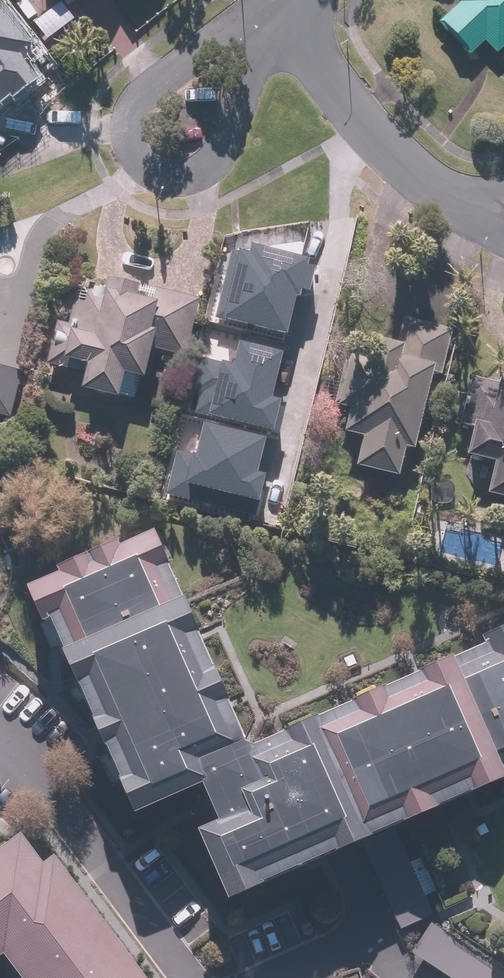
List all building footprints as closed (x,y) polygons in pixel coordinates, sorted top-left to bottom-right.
[(68,10),(81,0),(60,0),(68,10)] [(460,5),(438,26),(470,59),(485,44),(497,56),(503,51),(503,52),(503,0),(455,0),(460,5)] [(2,102),(36,76),(19,53),(32,43),(0,1),(0,99),(2,102)] [(230,250),(216,318),(289,333),(297,294),(310,297),(318,260),(254,247),(252,255),(230,250)] [(86,372),(82,386),(114,393),(121,363),(142,368),(149,341),(191,352),(205,296),(105,272),(103,282),(76,275),(65,320),(55,318),(44,362),(86,372)] [(444,377),(453,328),(402,319),(397,349),(347,340),(335,411),(351,413),(346,439),(362,442),(357,473),(399,480),(404,450),(420,453),(434,376),(444,377)] [(202,354),(190,407),(275,427),(282,397),(271,395),(282,350),(240,340),(235,362),(202,354)] [(11,417),(23,370),(0,363),(0,414),(11,417)] [(499,376),(497,385),(473,380),(462,429),(476,432),(466,479),(474,481),(472,490),(503,497),(503,377),(499,376)] [(178,446),(166,490),(255,513),(265,474),(257,472),(266,438),(203,421),(195,451),(178,446)] [(136,808),(206,778),(225,820),(205,829),(232,890),(503,775),(503,631),(253,738),(163,527),(26,585),(40,618),(52,613),(136,808)] [(53,856),(45,862),(22,832),(0,848),(0,967),(19,954),(35,977),(146,977),(53,856)] [(398,842),(367,855),(397,925),(429,911),(398,842)] [(416,952),(453,977),(491,977),(498,968),(436,924),(416,952)]
